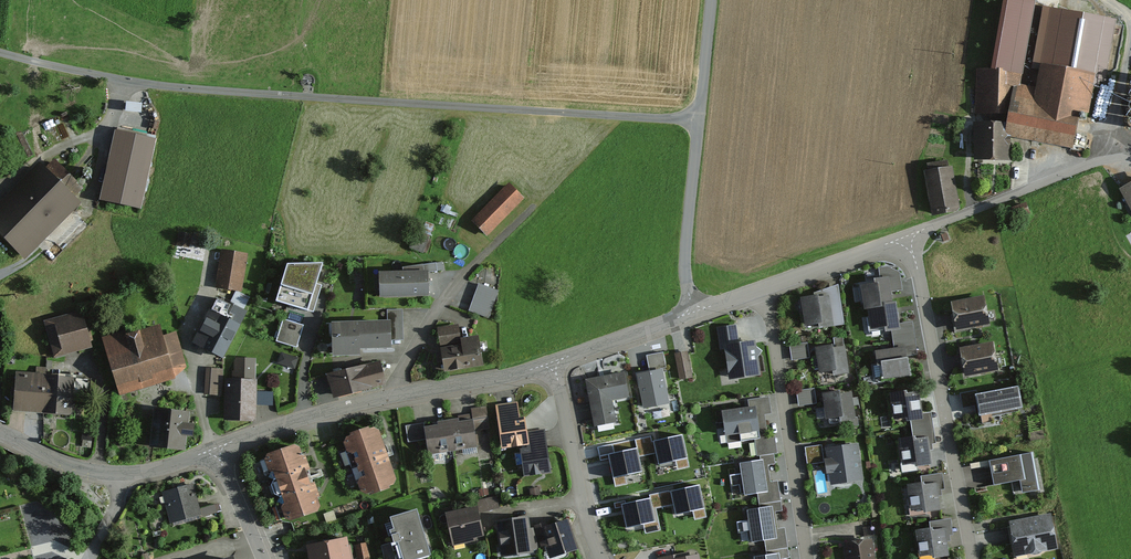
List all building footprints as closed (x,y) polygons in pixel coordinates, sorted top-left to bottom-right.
[(1012,94),(1007,135),(1071,145),(1078,112),(1088,114),(1095,76),(1102,78),(1113,23),(1052,11),(1051,20),(1041,19),(1035,61),(1042,62),(1037,90),(1020,86),(1026,50),(1010,49),(1007,64),(1006,71),(1009,71),(1008,93),(1012,94)] [(987,71),(978,69),(974,114),(1006,116),(1008,93),(1009,71),(1006,71),(1007,64),(988,63),(987,71)] [(1093,102),(1104,103),(1103,112),(1130,116),(1130,70),(1120,69),(1118,80),(1110,78),(1108,89),(1096,87),(1093,102)] [(1130,119),(1121,114),(1117,121),(1128,126),(1130,119)] [(1005,123),(976,124),(977,163),(1010,163),(1010,141),(1006,141),(1005,123)] [(154,139),(116,131),(102,200),(139,208),(154,139)] [(0,204),(0,234),(25,259),(79,205),(74,200),(84,190),(61,166),(50,177),(39,166),(0,204)] [(950,168),(925,172),(934,216),(958,211),(950,168)] [(471,221),(488,238),(525,199),(508,183),(471,221)] [(1120,191),(1130,211),(1130,185),(1120,191)] [(1026,203),(1011,208),(1014,218),(1030,213),(1026,203)] [(415,234),(410,249),(422,254),(432,227),(426,225),(422,236),(415,234)] [(244,256),(221,253),(217,286),(240,289),(244,256)] [(428,299),(427,274),(443,272),(442,263),(403,269),(403,275),(379,276),(380,301),(428,299)] [(288,268),(276,304),(308,313),(308,312),(313,313),(321,286),(317,285),(323,267),(288,268)] [(880,281),(859,284),(862,303),(863,303),(864,311),(867,311),(869,318),(866,318),(869,333),(885,330),(886,335),(891,334),(900,333),(899,325),(896,309),(896,304),(893,304),(892,297),(891,293),(902,292),(899,273),(887,267),(878,268),(880,281)] [(498,291),(478,285),(469,312),(489,319),(498,291)] [(844,326),(838,286),(817,293),(817,297),(801,300),(806,329),(819,327),(820,330),(844,326)] [(984,297),(951,304),(957,334),(990,327),(984,297)] [(244,312),(217,298),(194,341),(222,356),(244,312)] [(388,322),(333,324),(334,360),(360,359),(359,353),(391,352),(391,342),(402,342),(402,310),(387,310),(388,322)] [(80,312),(45,321),(55,358),(90,349),(80,312)] [(303,327),(283,321),(276,341),(295,348),(303,327)] [(912,323),(899,325),(900,333),(891,334),(894,350),(906,348),(908,357),(918,355),(912,323)] [(103,340),(120,395),(174,379),(186,369),(176,333),(162,337),(159,324),(128,334),(128,332),(103,340)] [(736,325),(716,329),(720,350),(724,349),(730,382),(760,377),(757,358),(761,352),(755,349),(754,342),(743,343),(739,344),(736,325)] [(437,329),(440,350),(461,346),(460,340),(458,326),(437,329)] [(443,364),(445,374),(484,368),(479,337),(460,340),(461,346),(440,350),(440,352),(436,353),(438,365),(443,364)] [(842,337),(834,339),(835,350),(844,348),(842,337)] [(975,346),(960,349),(966,379),(999,373),(993,342),(975,346)] [(807,344),(790,347),(793,361),(809,358),(807,344)] [(833,347),(816,349),(819,375),(833,373),(833,378),(849,376),(845,348),(844,348),(835,350),(833,350),(833,347)] [(894,350),(875,353),(877,369),(880,369),(882,383),(910,378),(907,359),(908,357),(906,348),(894,350)] [(688,352),(674,354),(678,381),(693,378),(688,352)] [(281,354),(277,365),(293,369),(297,358),(281,354)] [(646,357),(649,372),(660,370),(665,369),(663,354),(646,357)] [(234,382),(227,382),(227,419),(255,419),(255,399),(255,361),(235,361),(234,382)] [(380,362),(327,377),(334,400),(386,386),(380,362)] [(661,371),(660,370),(649,372),(637,374),(639,385),(644,411),(670,406),(663,371),(661,371)] [(220,371),(207,371),(206,395),(219,396),(220,371)] [(602,378),(584,381),(594,428),(617,424),(612,401),(629,397),(625,373),(602,378)] [(72,378),(14,375),(14,390),(13,411),(70,414),(71,396),(72,378)] [(976,416),(979,415),(980,418),(1023,410),(1019,389),(979,397),(977,390),(959,393),(962,410),(975,407),(976,416)] [(814,390),(797,392),(799,407),(816,404),(814,390)] [(840,393),(822,395),(826,422),(840,420),(841,424),(850,422),(850,427),(859,426),(858,418),(856,418),(854,406),(859,405),(858,399),(852,399),(851,394),(842,396),(840,396),(840,393)] [(907,394),(890,397),(895,427),(910,423),(922,421),(921,414),(920,400),(919,394),(907,396),(907,394)] [(749,411),(723,414),(727,444),(741,442),(741,444),(755,442),(757,457),(761,457),(773,455),(778,454),(775,436),(768,437),(765,416),(771,415),(769,399),(748,401),(749,411)] [(523,404),(496,407),(501,447),(520,444),(524,475),(550,472),(545,431),(526,434),(523,404)] [(435,427),(425,429),(424,424),(404,427),(407,444),(425,442),(427,456),(477,449),(474,431),(489,429),(485,405),(468,408),(471,422),(463,423),(462,420),(435,424),(435,427)] [(189,414),(153,412),(151,451),(186,453),(187,440),(193,441),(194,426),(188,425),(189,414)] [(927,445),(928,451),(933,451),(932,446),(937,445),(931,412),(921,414),(922,421),(910,423),(913,439),(915,439),(916,442),(927,440),(927,445)] [(375,427),(345,439),(344,445),(346,454),(352,457),(361,481),(358,486),(361,493),(367,497),(371,496),(372,499),(389,492),(388,489),(394,486),(396,481),(386,455),(375,427)] [(653,434),(634,439),(637,449),(638,456),(655,452),(659,466),(675,462),(677,470),(691,467),(682,434),(654,441),(653,434)] [(634,439),(599,446),(601,459),(610,458),(611,462),(615,486),(628,483),(627,475),(641,472),(638,456),(637,449),(634,439)] [(913,439),(898,442),(903,475),(918,473),(917,469),(931,467),(928,451),(927,445),(927,440),(916,442),(915,439),(913,439)] [(297,446),(265,457),(286,520),(292,524),(317,515),(320,510),(316,499),(319,498),(314,484),(310,486),(307,478),(306,475),(310,473),(305,459),(302,459),(297,446)] [(807,465),(824,463),(821,446),(805,448),(807,465)] [(863,482),(858,446),(847,447),(826,450),(827,461),(825,461),(827,476),(830,476),(831,486),(863,482)] [(762,463),(740,466),(741,476),(730,477),(731,487),(740,486),(741,495),(745,494),(745,498),(758,496),(760,506),(781,503),(778,482),(771,483),(768,466),(775,465),(773,455),(761,457),(762,463)] [(1032,455),(990,462),(990,464),(994,487),(1012,484),(1014,493),(1022,492),(1022,495),(1042,491),(1037,462),(1034,462),(1032,455)] [(921,486),(908,488),(912,517),(942,513),(940,499),(943,498),(942,492),(945,492),(942,474),(919,478),(921,486)] [(651,508),(656,507),(675,503),(677,514),(693,510),(695,520),(707,518),(699,484),(648,495),(649,499),(651,508)] [(179,488),(161,494),(171,526),(200,518),(191,485),(179,488)] [(496,497),(477,500),(480,514),(499,510),(496,497)] [(651,508),(649,499),(626,504),(625,499),(613,502),(615,509),(623,508),(623,509),(627,528),(644,525),(646,533),(661,530),(656,507),(651,508)] [(760,510),(748,512),(749,523),(737,524),(739,533),(747,532),(748,541),(752,541),(752,544),(765,542),(766,552),(787,549),(784,530),(777,531),(775,513),(782,512),(781,503),(760,506),(760,510)] [(475,508),(445,515),(453,546),(483,539),(475,508)] [(390,522),(394,535),(391,536),(393,543),(382,547),(385,558),(430,558),(416,514),(390,522)] [(1028,519),(1009,523),(1016,558),(1058,549),(1051,515),(1028,519)] [(529,519),(497,523),(501,557),(532,553),(532,550),(537,549),(534,529),(530,530),(529,519)] [(916,533),(920,558),(947,558),(950,558),(948,543),(951,543),(950,537),(954,537),(951,519),(928,523),(930,531),(916,533)] [(535,527),(542,547),(546,546),(550,558),(556,558),(578,552),(568,522),(559,525),(549,528),(547,523),(535,527)] [(307,548),(309,558),(350,558),(346,540),(307,548)] [(845,545),(847,558),(874,558),(873,557),(871,541),(845,545)] [(353,547),(356,558),(369,558),(366,544),(353,547)] [(754,558),(783,558),(789,558),(787,549),(766,552),(767,557),(754,558)]
